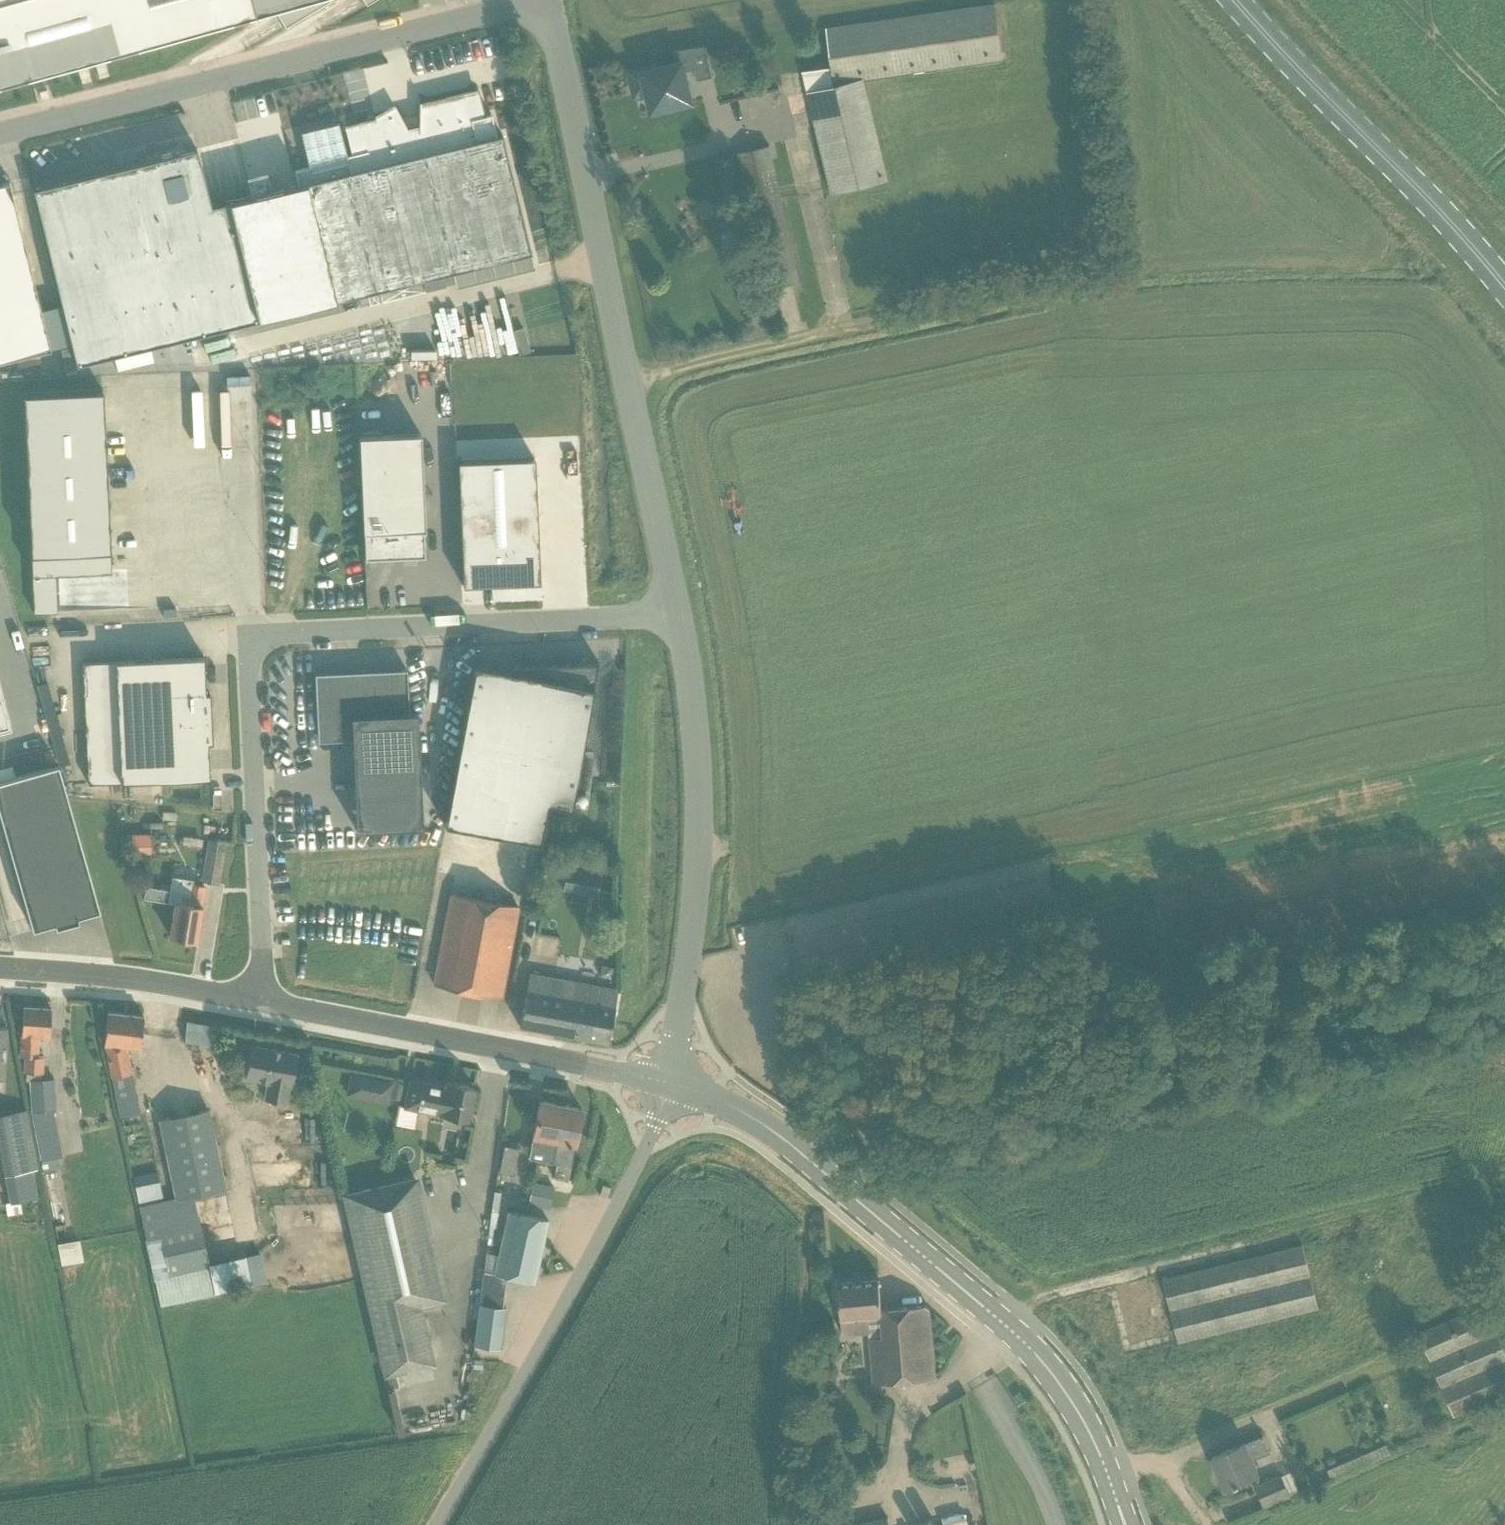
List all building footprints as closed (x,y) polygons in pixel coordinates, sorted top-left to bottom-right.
[(255,14),(274,9),(283,25),(327,0),(0,0),(0,85),(255,14)] [(863,79),(1002,59),(995,3),(825,28),(826,29),(831,67),(802,71),(805,93),(807,92),(863,79)] [(673,51),(676,61),(629,72),(635,96),(648,93),(652,111),(695,101),(687,72),(693,70),(696,81),(713,77),(705,46),(673,51)] [(863,79),(807,92),(832,193),(887,180),(863,79)] [(38,91),(40,101),(50,99),(48,89),(38,91)] [(247,180),(251,196),(228,201),(210,206),(196,149),(33,189),(78,364),(278,315),(531,253),(502,134),(496,135),(491,114),(482,116),(476,90),(419,104),(418,125),(407,128),(395,106),(374,117),(375,119),(344,127),(351,154),(347,155),(339,122),(300,132),(308,167),(294,171),(297,185),(271,191),(267,175),(247,180)] [(799,129),(810,126),(800,92),(789,95),(799,129)] [(737,153),(755,234),(767,289),(799,282),(769,145),(737,153)] [(50,349),(8,182),(0,184),(0,361),(50,349)] [(521,326),(510,329),(504,301),(464,309),(475,360),(526,349),(521,326)] [(219,389),(219,394),(177,396),(180,451),(225,449),(223,421),(237,420),(236,411),(251,411),(250,388),(219,389)] [(109,550),(103,421),(102,389),(22,393),(24,426),(28,507),(30,554),(31,574),(33,613),(56,612),(56,609),(55,573),(110,570),(109,550)] [(364,558),(424,555),(423,529),(425,529),(420,434),(359,437),(364,558)] [(533,457),(456,461),(462,585),(539,581),(533,457)] [(203,657),(114,661),(83,663),(84,709),(87,783),(105,783),(120,782),(209,778),(209,777),(207,742),(211,742),(209,692),(205,693),(203,657)] [(511,672),(474,664),(444,825),(539,842),(546,803),(570,808),(597,662),(513,666),(511,672)] [(406,670),(314,674),(317,725),(318,740),(351,738),(356,830),(421,827),(416,712),(408,712),(406,670)] [(57,765),(0,781),(0,815),(32,930),(54,923),(55,927),(78,921),(77,917),(99,911),(57,765)] [(218,885),(226,842),(208,839),(201,882),(218,885)] [(567,869),(564,888),(597,894),(600,874),(567,869)] [(178,882),(172,916),(169,936),(196,941),(205,887),(178,882)] [(451,894),(437,965),(434,985),(500,997),(517,906),(451,894)] [(612,967),(602,965),(600,976),(610,977),(612,967)] [(529,973),(523,1007),(519,1026),(607,1043),(614,1007),(617,990),(529,973)] [(22,1027),(20,1056),(25,1057),(24,1073),(25,1073),(41,1074),(42,1057),(37,1057),(38,1037),(49,1037),(49,1035),(50,1028),(51,1008),(50,1008),(23,1007),(22,1027)] [(107,1012),(105,1032),(103,1044),(104,1045),(111,1077),(115,1101),(119,1117),(139,1112),(125,1047),(139,1048),(143,1016),(107,1012)] [(182,1022),(181,1041),(209,1043),(210,1023),(182,1022)] [(246,1077),(265,1081),(262,1100),(285,1104),(289,1087),(295,1054),(251,1045),(246,1077)] [(387,1101),(391,1084),(351,1076),(348,1093),(387,1101)] [(410,1077),(405,1103),(404,1107),(467,1120),(469,1107),(473,1087),(446,1082),(445,1084),(410,1077)] [(39,1080),(28,1080),(30,1112),(39,1161),(57,1157),(61,1156),(52,1111),(55,1111),(54,1079),(53,1079),(41,1080),(39,1080)] [(550,1151),(554,1130),(558,1131),(563,1105),(539,1100),(535,1120),(530,1150),(528,1158),(543,1161),(552,1163),(554,1152),(550,1151)] [(554,1152),(552,1163),(556,1163),(553,1178),(567,1181),(581,1108),(563,1105),(558,1131),(554,1130),(550,1151),(554,1152)] [(219,1169),(213,1137),(211,1129),(207,1109),(174,1116),(192,1196),(224,1189),(219,1169)] [(0,1114),(0,1155),(4,1175),(31,1170),(37,1169),(25,1110),(0,1114)] [(160,1119),(164,1139),(177,1199),(163,1202),(155,1172),(130,1177),(138,1207),(145,1239),(153,1279),(159,1306),(214,1293),(207,1264),(192,1196),(174,1116),(160,1119)] [(31,1170),(4,1175),(9,1203),(37,1197),(31,1170)] [(346,1195),(387,1372),(430,1362),(416,1304),(442,1298),(414,1179),(346,1195)] [(532,1183),(528,1203),(549,1208),(553,1187),(532,1183)] [(508,1211),(494,1273),(533,1282),(547,1219),(508,1211)] [(60,1265),(82,1261),(78,1239),(56,1244),(60,1265)] [(1175,1270),(1165,1272),(1166,1277),(1161,1278),(1177,1343),(1318,1309),(1314,1295),(1302,1244),(1176,1274),(1175,1270)] [(244,1256),(207,1264),(214,1293),(250,1286),(244,1256)] [(837,1283),(839,1303),(842,1336),(868,1333),(872,1377),(935,1371),(928,1307),(925,1304),(881,1309),(879,1279),(837,1283)] [(1415,1332),(1450,1413),(1504,1389),(1504,1357),(1482,1303),(1415,1332)] [(501,1349),(506,1307),(492,1305),(487,1304),(480,1304),(476,1334),(475,1346),(501,1349)] [(483,1369),(484,1360),(475,1359),(474,1368),(483,1369)] [(384,1375),(387,1389),(399,1386),(396,1373),(384,1375)] [(1212,1457),(1225,1487),(1234,1483),(1235,1485),(1239,1483),(1238,1481),(1258,1473),(1252,1460),(1270,1452),(1263,1436),(1245,1443),(1244,1443),(1212,1457)] [(1326,1469),(1330,1478),(1388,1453),(1384,1445),(1326,1469)] [(1264,1505),(1288,1494),(1280,1476),(1256,1486),(1264,1505)]
